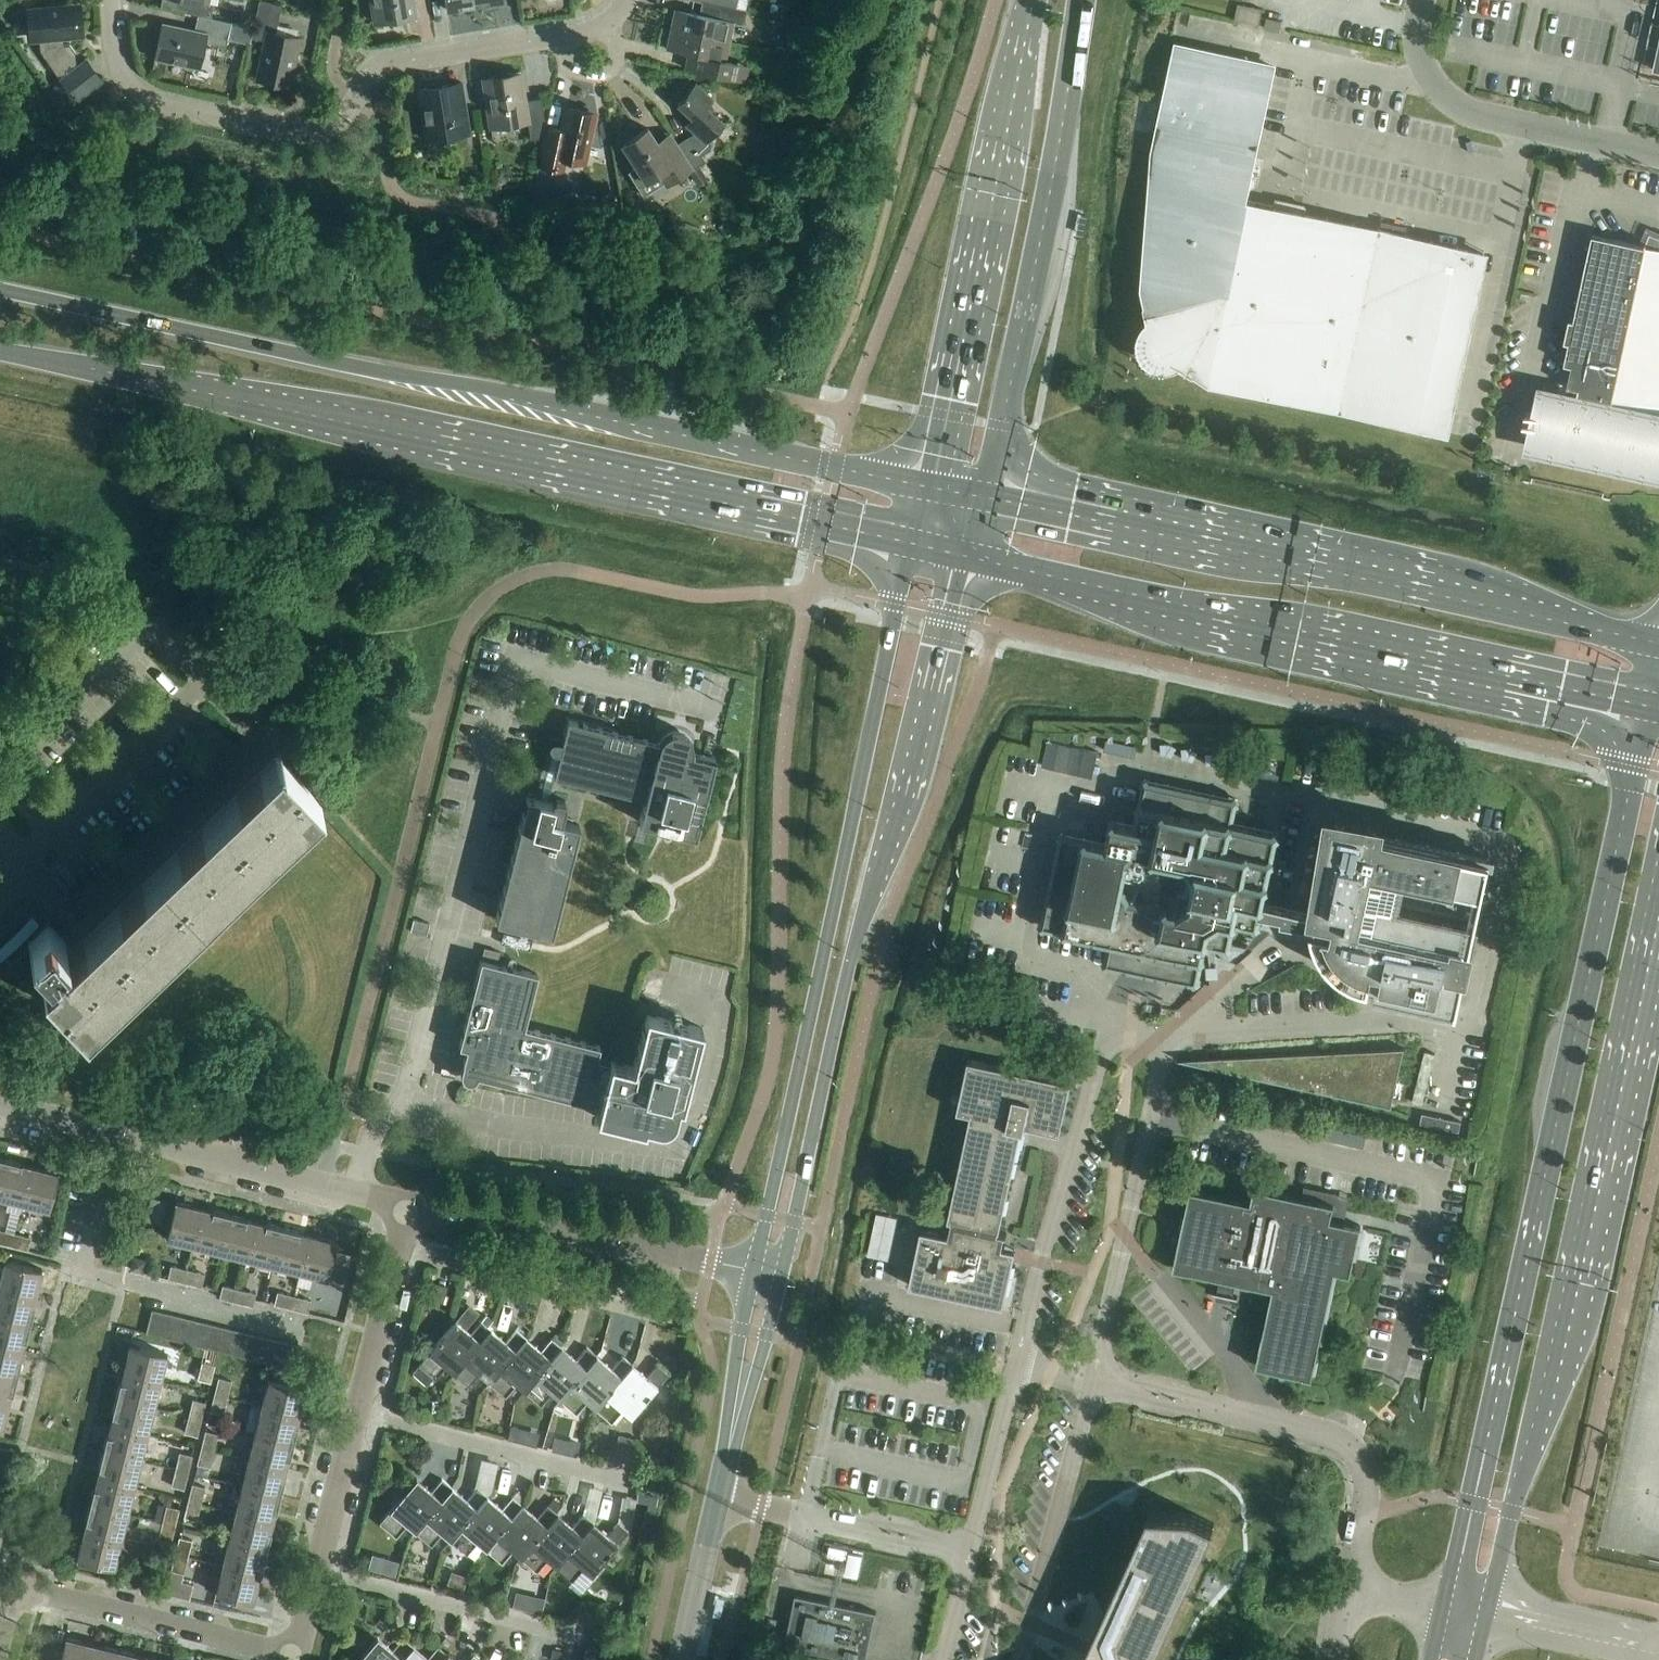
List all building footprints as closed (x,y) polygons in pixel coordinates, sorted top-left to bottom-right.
[(198,15),(211,18),(214,5),(209,4),(210,0),(186,0),(184,12),(198,15)] [(374,22),(417,15),(414,0),(371,0),(374,22)] [(474,0),(445,0),(447,10),(475,6),(474,0)] [(475,6),(482,5),(483,10),(497,8),(496,3),(503,2),(503,0),(474,0),(475,6)] [(693,0),(706,3),(737,10),(747,12),(747,10),(736,8),(738,0),(693,0)] [(256,80),(288,86),(294,61),(295,61),(300,38),(276,33),(282,5),(259,1),(251,38),(265,40),(256,80)] [(737,10),(706,3),(703,15),(674,9),(670,29),(730,42),(737,10)] [(61,45),(60,36),(81,35),(79,6),(60,7),(56,4),(52,4),(48,9),(29,10),(32,39),(39,38),(40,51),(57,76),(70,74),(77,69),(76,52),(70,44),(61,45)] [(787,17),(789,7),(772,4),(770,15),(787,17)] [(211,18),(198,15),(195,31),(162,24),(155,58),(199,67),(205,42),(226,46),(231,23),(211,18)] [(1264,29),(1280,32),(1282,21),(1267,18),(1264,29)] [(730,42),(670,29),(665,49),(688,54),(685,68),(743,81),(746,66),(726,61),(730,42)] [(1145,286),(1152,318),(1150,319),(1147,321),(1145,324),(1143,326),(1142,329),(1140,332),(1139,335),(1139,338),(1139,341),(1139,344),(1139,347),(1140,350),(1141,353),(1143,356),(1144,358),(1147,361),(1149,363),(1151,365),(1154,366),(1157,367),(1160,368),(1163,369),(1166,369),(1169,369),(1173,368),(1176,367),(1178,366),(1181,364),(1184,362),(1211,379),(1447,430),(1485,255),(1243,202),(1258,131),(1271,70),(1272,66),(1178,46),(1155,152),(1145,286)] [(528,122),(530,139),(543,137),(545,126),(541,98),(525,101),(520,73),(482,79),(490,128),(528,122)] [(68,90),(61,80),(49,88),(60,98),(69,103),(77,97),(70,88),(68,90)] [(418,89),(426,140),(469,134),(461,82),(418,89)] [(678,143),(694,169),(706,162),(701,155),(710,149),(711,143),(707,140),(723,122),(706,106),(712,99),(696,84),(677,104),(693,118),(686,125),(694,133),(692,135),(690,137),(689,136),(678,143)] [(592,128),(595,116),(565,109),(559,135),(545,132),(538,166),(562,172),(566,156),(585,160),(588,144),(600,146),(596,130),(592,128)] [(692,169),(675,142),(662,150),(656,142),(647,128),(622,145),(637,168),(628,173),(638,188),(659,174),(665,183),(666,185),(692,169)] [(727,221),(719,227),(725,237),(734,232),(727,221)] [(1534,425),(1529,447),(1539,449),(1658,475),(1658,238),(1649,234),(1646,242),(1645,242),(1645,245),(1592,234),(1564,363),(1571,365),(1565,397),(1541,392),(1536,414),(1525,411),(1523,422),(1534,425)] [(540,799),(527,795),(496,920),(552,934),(579,825),(562,820),(566,803),(564,800),(556,798),(553,799),(552,802),(548,801),(554,776),(645,799),(639,822),(695,836),(715,757),(693,751),(693,748),(693,746),(692,741),(690,737),(687,734),(683,732),(680,731),(675,730),(671,731),(667,733),(663,735),(661,739),(659,743),(568,720),(562,742),(556,741),(553,741),(551,743),(549,745),(549,748),(551,751),(552,751),(540,799)] [(1107,739),(1104,751),(1135,757),(1138,746),(1107,739)] [(1098,752),(1047,741),(1042,766),(1093,777),(1098,752)] [(84,1023),(321,797),(281,756),(280,756),(278,754),(72,950),(47,924),(34,937),(28,942),(32,946),(13,963),(32,983),(41,978),(70,1009),(84,1023)] [(1106,842),(1060,832),(1040,927),(1109,942),(1104,965),(1198,985),(1208,939),(1231,944),(1236,921),(1259,926),(1262,914),(1283,917),(1282,921),(1312,926),(1315,942),(1316,945),(1318,949),(1321,954),(1325,960),(1328,964),(1330,966),(1332,968),(1335,971),(1339,975),(1341,976),(1344,977),(1348,980),(1350,981),(1355,983),(1360,985),(1362,986),(1367,987),(1370,987),(1370,983),(1377,984),(1375,990),(1456,1007),(1455,1009),(1458,1010),(1472,946),(1475,947),(1481,921),(1477,920),(1491,859),(1464,853),(1465,849),(1386,832),(1387,820),(1326,809),(1309,912),(1264,902),(1280,832),(1234,822),(1238,799),(1144,778),(1134,824),(1111,819),(1106,842)] [(410,931),(427,935),(429,923),(413,919),(410,931)] [(484,948),(481,960),(497,964),(500,952),(484,948)] [(596,1117),(645,1130),(646,1123),(659,1126),(673,1118),(676,1105),(683,1107),(702,1028),(667,1019),(669,1008),(659,1005),(656,1016),(646,1014),(633,1067),(597,1058),(600,1046),(524,1027),(537,974),(497,964),(481,960),(459,1047),(466,1049),(461,1071),(461,1076),(463,1079),(466,1081),(469,1082),(472,1082),(475,1080),(476,1078),(477,1076),(599,1106),(596,1117)] [(1177,1060),(1392,1107),(1405,1047),(1177,1060)] [(952,1220),(949,1235),(921,1229),(909,1285),(1004,1306),(1016,1249),(1004,1247),(1007,1234),(999,1232),(1022,1129),(1025,1130),(1025,1125),(1060,1133),(1072,1081),(969,1059),(957,1111),(971,1114),(948,1219),(952,1220)] [(1423,1114),(1420,1124),(1459,1133),(1461,1122),(1423,1114)] [(22,1203),(31,1167),(21,1165),(22,1163),(5,1159),(0,1178),(0,1198),(22,1203)] [(31,1167),(22,1203),(49,1210),(56,1182),(56,1183),(59,1173),(40,1169),(31,1167)] [(1237,1298),(1238,1297),(1233,1296),(1236,1281),(1272,1289),(1256,1366),(1313,1378),(1336,1271),(1351,1275),(1361,1226),(1331,1220),(1335,1203),(1333,1203),(1317,1200),(1254,1186),(1251,1201),(1190,1188),(1173,1268),(1221,1278),(1217,1292),(1213,1291),(1212,1292),(1237,1298)] [(1319,1190),(1317,1200),(1333,1203),(1335,1193),(1319,1190)] [(162,1225),(168,1201),(151,1197),(145,1221),(162,1225)] [(166,1239),(194,1246),(203,1209),(193,1207),(175,1202),(173,1211),(166,1239)] [(194,1246),(220,1252),(229,1215),(213,1210),(212,1212),(203,1209),(194,1246)] [(875,1210),(870,1253),(895,1256),(900,1213),(875,1210)] [(220,1252),(247,1259),(256,1222),(246,1220),(247,1219),(229,1215),(220,1252)] [(247,1259),(273,1265),(283,1228),(266,1223),(265,1225),(256,1222),(247,1259)] [(273,1265),(300,1272),(309,1236),(299,1233),(300,1232),(283,1228),(273,1265)] [(11,1246),(14,1234),(0,1230),(0,1244),(11,1246)] [(14,1234),(11,1246),(27,1251),(31,1238),(14,1234)] [(309,1236),(300,1272),(327,1279),(334,1251),(335,1251),(337,1242),(319,1237),(318,1238),(309,1236)] [(354,1270),(357,1257),(339,1253),(335,1265),(354,1270)] [(0,1282),(0,1289),(35,1297),(37,1288),(38,1288),(42,1270),(33,1267),(33,1268),(5,1261),(0,1282)] [(168,1279),(184,1283),(188,1270),(171,1266),(168,1279)] [(188,1270),(184,1283),(201,1287),(204,1274),(188,1270)] [(219,1298),(236,1303),(239,1290),(222,1286),(219,1298)] [(30,1324),(34,1307),(33,1307),(35,1297),(0,1289),(0,1317),(30,1324)] [(239,1290),(236,1303),(253,1307),(256,1294),(239,1290)] [(274,1305),(291,1309),(294,1296),(277,1292),(274,1305)] [(294,1296),(291,1309),(307,1313),(310,1301),(294,1296)] [(146,1334),(158,1337),(163,1313),(152,1311),(146,1334)] [(158,1337),(169,1339),(175,1316),(163,1313),(158,1337)] [(169,1339),(181,1342),(187,1319),(175,1316),(169,1339)] [(487,1316),(482,1322),(488,1328),(493,1321),(487,1316)] [(22,1351),(24,1341),(26,1341),(30,1324),(0,1317),(0,1345),(22,1351)] [(181,1342),(192,1345),(198,1322),(187,1319),(181,1342)] [(454,1374),(491,1330),(488,1328),(482,1322),(481,1321),(470,1334),(455,1321),(418,1365),(419,1365),(412,1374),(427,1386),(434,1378),(435,1379),(446,1366),(454,1374)] [(192,1345),(204,1348),(210,1325),(198,1322),(192,1345)] [(204,1348),(215,1351),(221,1328),(210,1325),(204,1348)] [(215,1351),(227,1354),(233,1331),(221,1328),(215,1351)] [(481,1375),(490,1382),(526,1339),(516,1330),(505,1343),(491,1330),(454,1374),(471,1387),(481,1375)] [(227,1354),(239,1356),(244,1333),(233,1331),(227,1354)] [(239,1356),(250,1359),(256,1336),(244,1333),(239,1356)] [(250,1359),(262,1362),(267,1339),(256,1336),(250,1359)] [(262,1362),(267,1364),(273,1365),(279,1342),(267,1339),(262,1362)] [(516,1384),(525,1391),(562,1348),(551,1339),(541,1351),(526,1339),(490,1382),(506,1396),(516,1384)] [(279,1342),(273,1365),(285,1368),(290,1345),(279,1342)] [(126,1363),(124,1372),(160,1381),(167,1354),(139,1347),(130,1344),(126,1363)] [(17,1377),(21,1360),(20,1360),(22,1351),(0,1345),(0,1373),(17,1377)] [(285,1368),(297,1371),(302,1348),(290,1345),(285,1368)] [(551,1392),(560,1400),(597,1356),(587,1348),(576,1360),(562,1348),(525,1391),(541,1405),(551,1392)] [(587,1401),(595,1408),(632,1365),(622,1356),(611,1369),(597,1356),(560,1400),(576,1413),(587,1401)] [(198,1379),(210,1383),(215,1366),(202,1363),(198,1379)] [(269,1380),(262,1407),(298,1416),(301,1406),(306,1388),(297,1385),(296,1386),(293,1385),(297,1371),(285,1368),(273,1365),(267,1364),(263,1379),(269,1380)] [(632,1365),(595,1408),(611,1422),(622,1410),(631,1418),(668,1374),(657,1365),(647,1377),(632,1365)] [(120,1381),(116,1399),(154,1408),(160,1381),(124,1372),(121,1382),(120,1381)] [(9,1404),(11,1394),(13,1394),(17,1377),(0,1373),(0,1401),(9,1404)] [(219,1378),(214,1395),(227,1398),(231,1381),(219,1378)] [(227,1398),(214,1395),(210,1411),(223,1414),(227,1398)] [(113,1416),(111,1425),(147,1434),(154,1408),(116,1399),(112,1415),(113,1416)] [(193,1400),(189,1416),(201,1420),(205,1403),(193,1400)] [(438,1412),(439,1400),(426,1400),(425,1412),(438,1412)] [(0,1401),(0,1431),(3,1431),(7,1413),(9,1404),(0,1401)] [(262,1407),(255,1433),(293,1442),(297,1425),(296,1425),(298,1416),(262,1407)] [(201,1420),(189,1416),(185,1433),(197,1436),(201,1420)] [(107,1435),(103,1452),(141,1461),(147,1434),(111,1425),(108,1435),(107,1435)] [(512,1427),(509,1439),(517,1441),(520,1429),(512,1427)] [(205,1431),(201,1448),(214,1451),(218,1434),(205,1431)] [(255,1433),(249,1460),(285,1469),(288,1459),(289,1459),(293,1442),(255,1433)] [(567,1454),(576,1457),(579,1444),(570,1442),(567,1454)] [(214,1451),(201,1448),(197,1464),(210,1468),(214,1451)] [(100,1469),(97,1479),(134,1488),(141,1461),(103,1452),(99,1469),(100,1469)] [(180,1453),(176,1469),(188,1473),(192,1456),(180,1453)] [(483,1456),(475,1487),(491,1491),(499,1460),(483,1456)] [(249,1460),(242,1486),(280,1496),(284,1478),(283,1478),(285,1469),(249,1460)] [(188,1473),(176,1469),(172,1486),(184,1489),(188,1473)] [(94,1488),(90,1505),(127,1514),(134,1488),(97,1479),(95,1488),(94,1488)] [(407,1524),(415,1531),(452,1488),(442,1479),(431,1491),(416,1479),(380,1522),(396,1536),(407,1524)] [(192,1484),(188,1501),(201,1504),(205,1487),(192,1484)] [(242,1486),(236,1513),(272,1522),(275,1512),(276,1512),(280,1496),(242,1486)] [(442,1533),(450,1540),(487,1496),(477,1488),(467,1500),(452,1488),(415,1531),(431,1545),(442,1533)] [(477,1542),(485,1549),(522,1505),(512,1496),(502,1509),(487,1496),(450,1540),(466,1554),(477,1542)] [(201,1504),(188,1501),(184,1518),(197,1521),(201,1504)] [(87,1522),(84,1532),(121,1541),(127,1514),(90,1505),(85,1522),(87,1522)] [(512,1550),(521,1558),(557,1514),(547,1505),(537,1517),(522,1505),(485,1549),(502,1563),(512,1550)] [(648,1505),(643,1527),(650,1528),(655,1506),(648,1505)] [(167,1506),(163,1520),(176,1524),(179,1509),(167,1506)] [(1165,1625),(1167,1626),(1214,1523),(1192,1513),(1149,1511),(1103,1612),(1110,1625),(1089,1659),(1140,1659),(1165,1625)] [(236,1513),(229,1539),(267,1549),(271,1531),(270,1531),(272,1522),(236,1513)] [(547,1559),(556,1566),(593,1523),(582,1514),(572,1526),(557,1514),(521,1558),(537,1571),(547,1559)] [(176,1524),(163,1520),(159,1535),(172,1538),(176,1524)] [(593,1523),(556,1566),(572,1580),(582,1568),(591,1575),(628,1532),(618,1523),(607,1535),(593,1523)] [(121,1541),(84,1532),(82,1541),(77,1559),(86,1562),(86,1561),(114,1568),(121,1541)] [(179,1537),(175,1554),(188,1557),(192,1541),(179,1537)] [(229,1539),(223,1566),(259,1575),(261,1565),(263,1566),(267,1549),(229,1539)] [(843,1559),(845,1549),(830,1546),(828,1556),(843,1559)] [(183,1574),(188,1557),(175,1554),(171,1571),(172,1571),(183,1574)] [(372,1554),(368,1568),(376,1570),(381,1556),(372,1554)] [(149,1576),(162,1579),(166,1563),(153,1559),(149,1576)] [(259,1575),(223,1566),(216,1593),(244,1600),(243,1600),(253,1603),(257,1584),(259,1575)] [(172,1571),(166,1594),(178,1597),(190,1600),(193,1585),(181,1582),(183,1574),(172,1571)] [(796,1595),(785,1646),(852,1659),(867,1659),(877,1612),(796,1595)] [(93,1644),(66,1637),(63,1647),(64,1647),(61,1659),(89,1659),(93,1644)] [(413,1646),(403,1638),(392,1650),(377,1637),(370,1646),(363,1640),(349,1657),(352,1659),(401,1659),(413,1646)] [(448,1655),(447,1654),(454,1645),(445,1638),(428,1659),(413,1646),(401,1659),(444,1659),(448,1655)] [(120,1650),(93,1644),(89,1659),(117,1659),(120,1650)] [(599,1652),(586,1649),(584,1659),(597,1659),(599,1652)] [(146,1657),(120,1650),(117,1659),(146,1659),(146,1657)]
